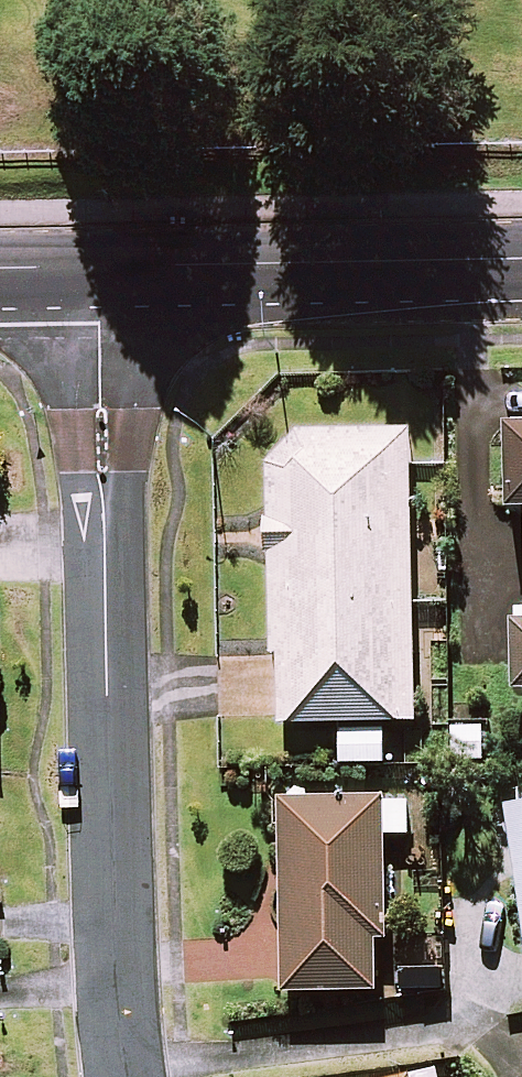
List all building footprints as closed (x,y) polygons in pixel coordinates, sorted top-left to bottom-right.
[(505,421),(506,505),(521,505),(521,421),(505,421)] [(413,719),(409,429),(282,431),(283,459),(269,459),(272,721),(413,719)] [(513,616),(514,685),(521,685),(521,616),(513,616)] [(497,727),(447,721),(443,759),(492,765),(497,727)] [(383,761),(383,729),(340,729),(339,761),(383,761)] [(407,833),(407,796),(281,797),(283,988),(374,988),(374,936),(383,936),(382,833),(407,833)] [(505,802),(521,920),(521,800),(505,802)] [(435,1067),(392,1076),(437,1076),(435,1067)]
